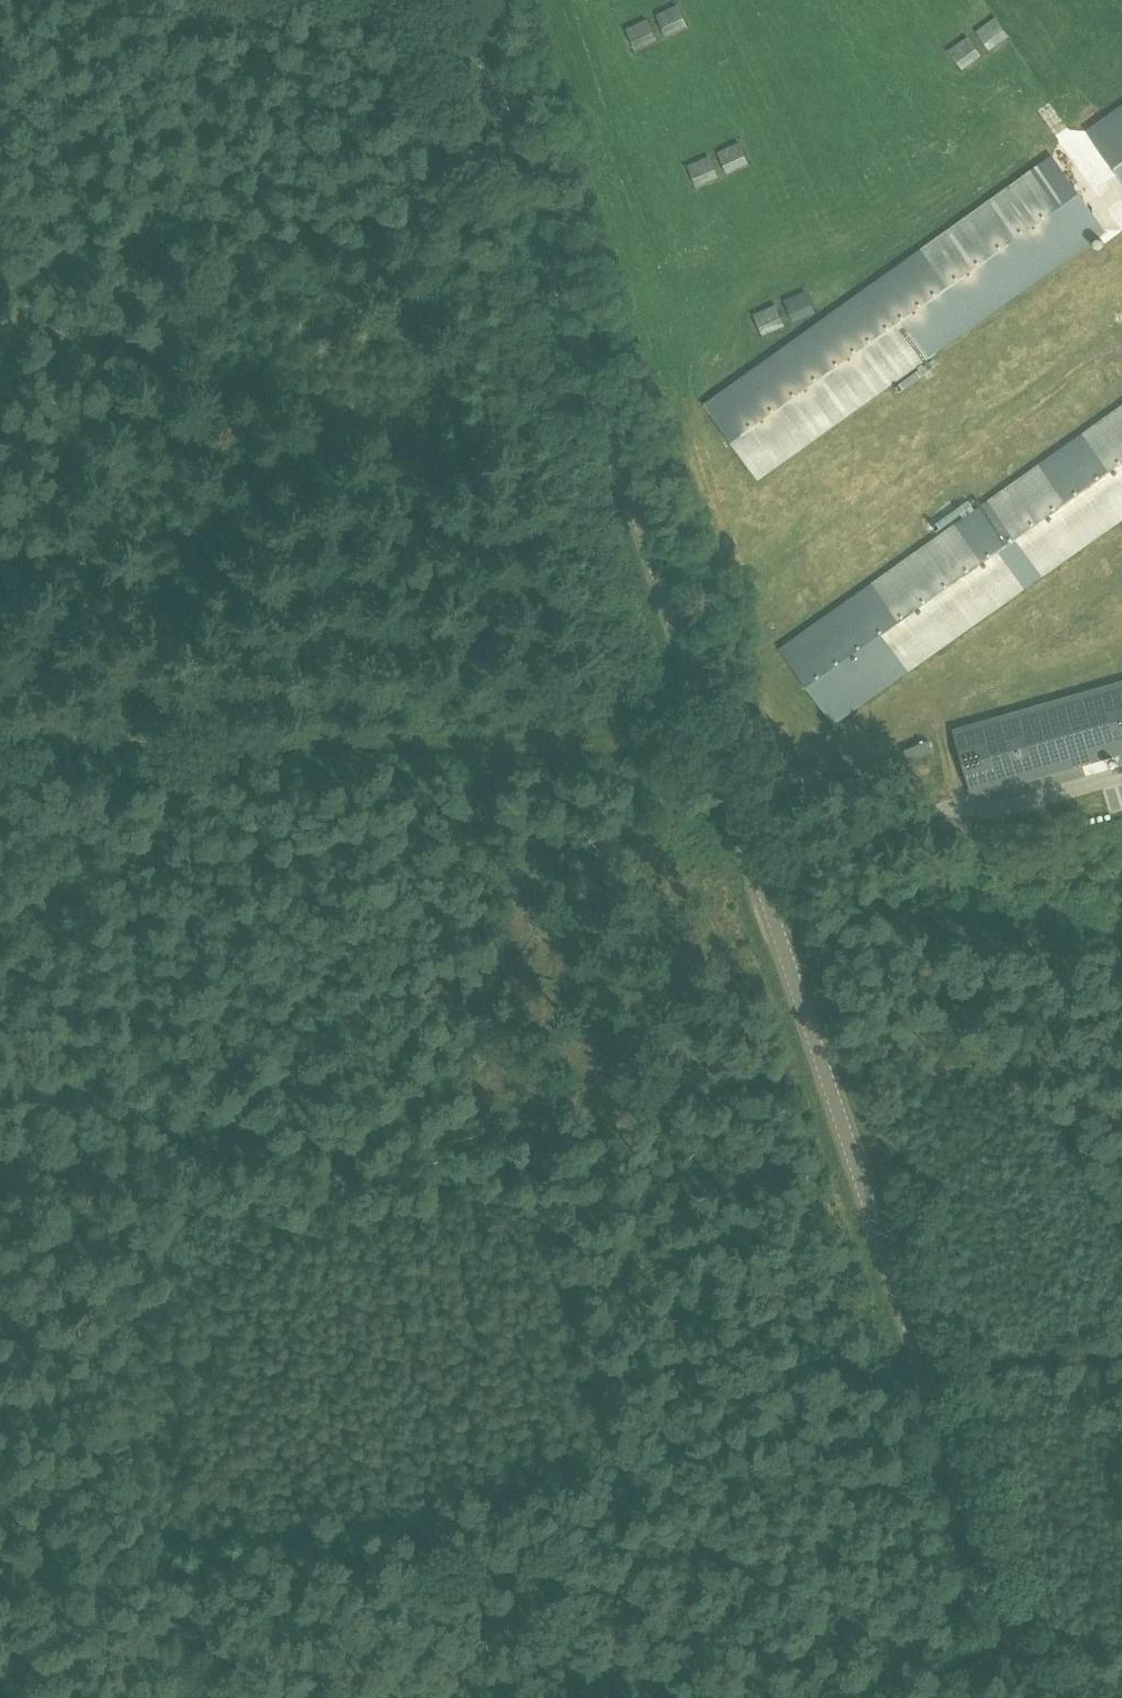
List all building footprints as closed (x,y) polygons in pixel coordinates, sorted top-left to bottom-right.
[(677,2),(655,12),(666,35),(687,25),(677,2)] [(975,29),(989,49),(1009,35),(995,15),(975,29)] [(647,16),(625,26),(635,48),(657,38),(647,16)] [(982,55),(967,35),(948,49),(962,69),(982,55)] [(659,38),(645,47),(652,57),(666,49),(659,38)] [(1085,128),(1121,179),(1121,102),(1085,128)] [(1060,111),(1049,118),(1067,143),(1078,136),(1060,111)] [(716,150),(726,172),(748,162),(738,140),(716,150)] [(1051,152),(703,402),(758,478),(1107,229),(1051,152)] [(718,176),(708,154),(686,163),(696,185),(718,176)] [(816,312),(805,288),(783,297),(793,322),(816,312)] [(763,334),(784,325),(775,303),(753,311),(763,334)] [(921,544),(778,646),(833,724),(938,649),(1121,518),(1121,402),(921,544)] [(972,798),(1121,757),(1121,686),(954,732),(972,798)]
